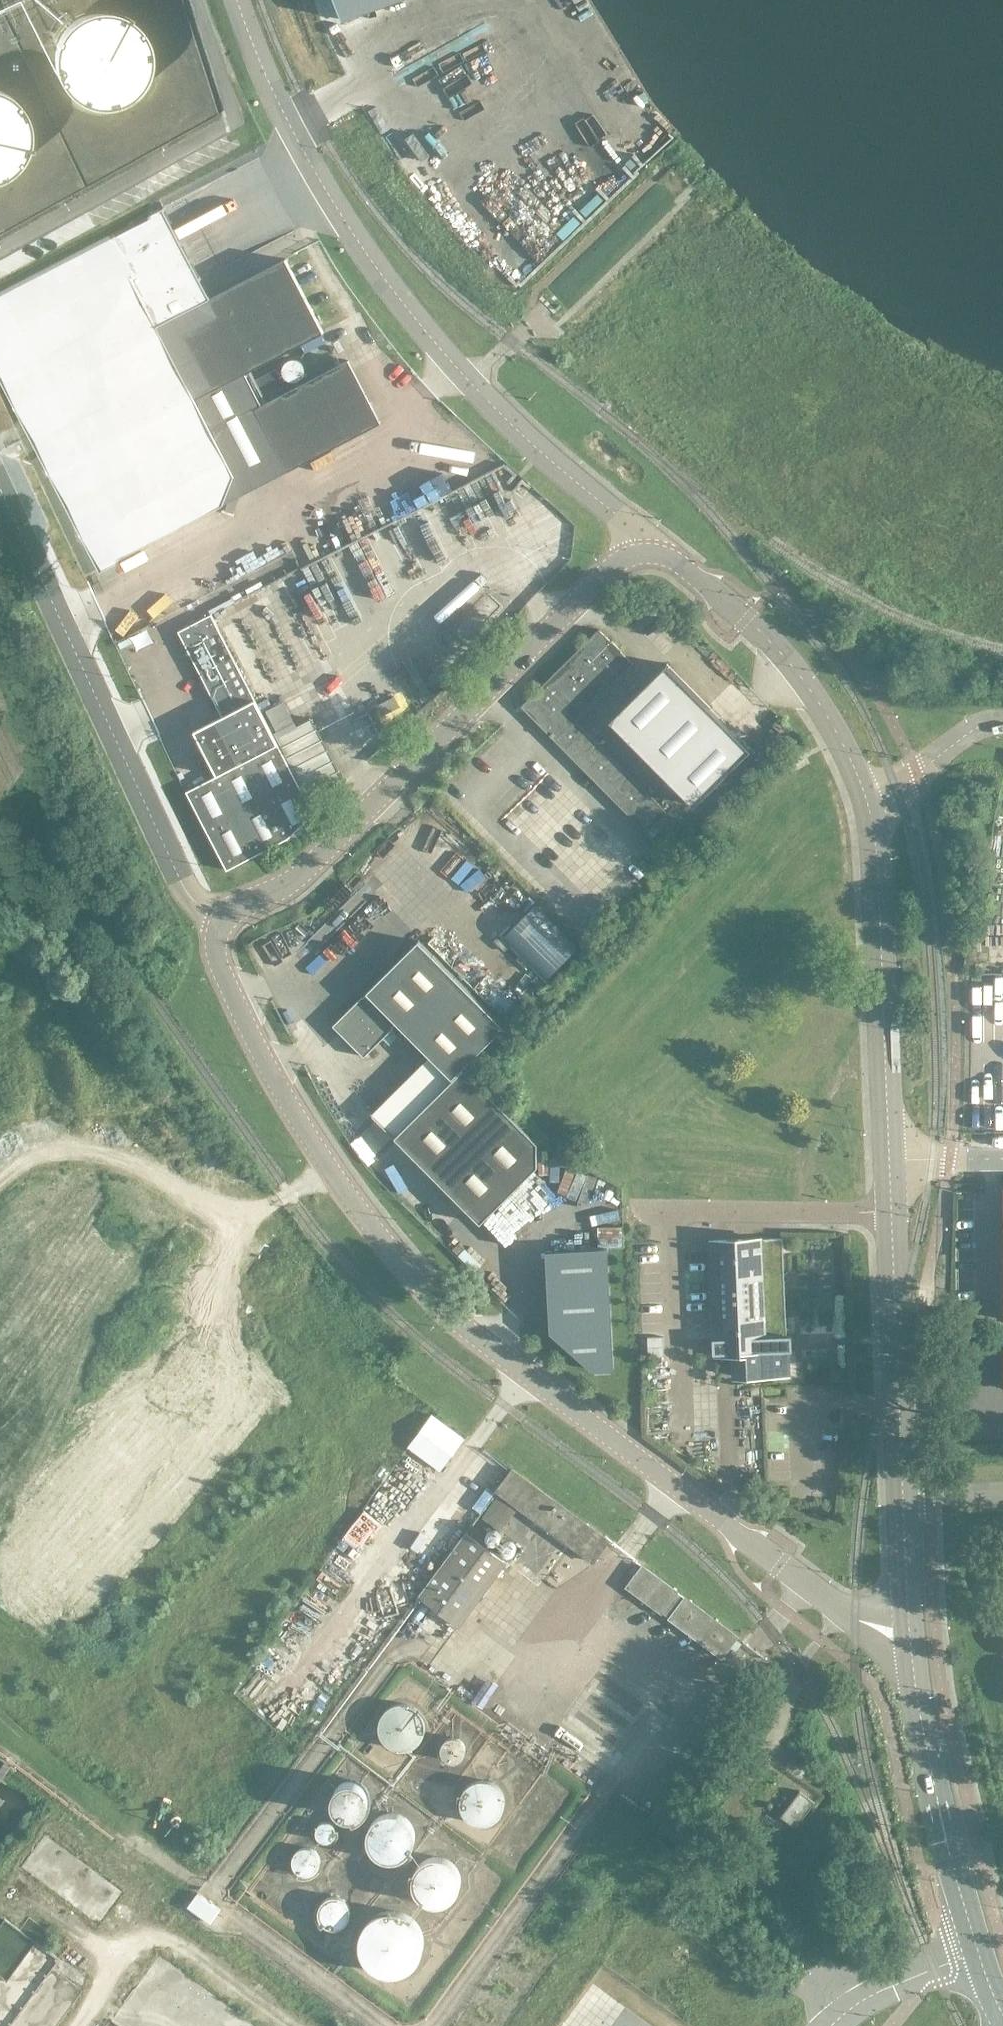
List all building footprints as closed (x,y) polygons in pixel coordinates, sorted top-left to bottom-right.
[(343,19),(395,0),(336,0),(343,19)] [(99,107),(102,107),(106,107),(109,107),(114,106),(119,104),(123,103),(126,101),(129,99),(131,97),(135,94),(138,92),(140,89),(143,85),(145,82),(146,79),(148,75),(148,74),(149,70),(150,67),(150,64),(150,62),(150,58),(150,55),(150,52),(149,50),(149,46),(148,43),(146,40),(146,38),(143,34),(141,31),(139,28),(137,26),(134,23),(130,20),(127,18),(124,16),(119,14),(116,13),(113,12),(111,12),(108,12),(104,11),(101,11),(96,12),(92,12),(89,13),(84,15),(81,16),(78,18),(75,20),(72,22),(69,24),(67,27),(66,28),(64,31),(62,34),(60,37),(59,40),(57,43),(56,46),(55,50),(55,52),(55,55),(54,58),(55,62),(55,65),(55,69),(56,72),(57,75),(59,79),(59,80),(61,83),(63,86),(65,89),(67,92),(69,94),(72,96),(76,99),(79,101),(82,103),(85,104),(89,105),(92,106),(96,107),(99,107)] [(2,178),(5,177),(7,176),(10,174),(12,172),(15,169),(16,168),(18,166),(21,163),(23,160),(24,157),(26,154),(27,151),(28,149),(29,146),(29,142),(30,141),(30,137),(30,134),(30,130),(30,129),(29,125),(28,122),(28,120),(26,117),(25,114),(23,111),(22,108),(20,105),(17,102),(15,100),(12,97),(8,94),(4,92),(0,90),(0,179),(2,178)] [(360,139),(354,144),(365,156),(370,152),(360,139)] [(388,170),(383,174),(393,186),(398,181),(388,170)] [(0,292),(0,384),(48,476),(83,545),(96,569),(224,502),(232,478),(234,471),(157,322),(208,296),(203,286),(199,278),(196,272),(185,251),(175,233),(166,215),(162,207),(0,292)] [(290,266),(286,258),(209,298),(247,372),(324,332),(319,323),(290,266)] [(234,471),(232,478),(280,454),(256,407),(263,403),(261,399),(252,381),(247,372),(209,298),(208,296),(157,322),(234,471)] [(280,454),(374,405),(349,358),(256,407),(280,454)] [(282,376),(283,380),(285,382),(288,384),(291,385),(295,385),(298,384),(301,382),(303,380),(304,376),(304,373),(303,370),(301,367),(298,365),(295,364),(291,364),(288,365),(285,367),(283,370),(282,373),(282,376)] [(285,386),(276,368),(252,381),(261,399),(285,386)] [(0,396),(0,431),(13,425),(0,396)] [(374,405),(280,454),(232,478),(224,502),(261,484),(288,470),(382,421),(377,413),(374,405)] [(211,612),(234,600),(233,598),(210,610),(211,612)] [(314,813),(314,812),(308,800),(212,614),(179,631),(206,684),(220,711),(222,716),(216,719),(195,730),(211,762),(218,775),(213,777),(187,791),(227,870),(246,860),(256,855),(264,850),(285,840),(289,838),(291,835),(314,813)] [(668,811),(576,719),(633,663),(621,651),(622,650),(617,645),(612,640),(611,641),(601,630),(599,628),(527,701),(524,703),(522,705),(523,707),(552,736),(647,832),(668,811)] [(132,635),(117,643),(121,650),(136,642),(132,635)] [(720,716),(668,663),(611,720),(695,805),(752,748),(747,743),(736,732),(720,716)] [(293,723),(282,703),(265,712),(275,732),(293,723)] [(315,723),(312,718),(277,736),(310,799),(317,795),(344,781),(341,776),(315,723)] [(520,920),(505,935),(548,978),(578,946),(536,904),(520,920)] [(430,1055),(453,1079),(464,1068),(467,1065),(504,1026),(419,940),(393,966),(367,992),(368,993),(364,996),(363,995),(333,1025),(364,1056),(379,1041),(394,1026),(393,1025),(397,1022),(411,1037),(430,1055)] [(372,1115),(395,1137),(453,1079),(430,1055),(372,1115)] [(538,1166),(538,1142),(464,1068),(453,1079),(395,1137),(438,1180),(480,1222),(538,1166)] [(787,1342),(783,1237),(721,1239),(712,1240),(715,1316),(716,1345),(717,1354),(735,1353),(736,1376),(789,1374),(787,1342)] [(557,1250),(546,1250),(549,1300),(551,1331),(593,1369),(614,1368),(607,1247),(557,1250)] [(436,1417),(432,1414),(409,1446),(440,1469),(452,1453),(464,1437),(436,1417)] [(609,1540),(513,1469),(498,1490),(593,1561),(609,1540)] [(496,1512),(503,1503),(501,1501),(500,1500),(498,1499),(496,1498),(489,1507),(491,1509),(492,1510),(495,1511),(496,1512)] [(501,1536),(501,1534),(501,1533),(500,1531),(499,1530),(498,1529),(497,1529),(496,1528),(495,1528),(493,1528),(492,1528),(491,1529),(489,1529),(488,1530),(488,1531),(487,1532),(487,1534),(486,1535),(486,1537),(487,1538),(488,1540),(489,1541),(490,1542),(492,1542),(493,1543),(494,1543),(496,1542),(498,1542),(499,1541),(500,1540),(500,1539),(501,1538),(501,1536)] [(459,1625),(506,1562),(466,1532),(419,1595),(459,1625)] [(516,1548),(516,1546),(516,1545),(516,1544),(516,1543),(515,1542),(514,1541),(513,1540),(512,1540),(510,1539),(509,1539),(508,1539),(506,1540),(505,1541),(504,1541),(503,1543),(502,1544),(502,1545),(502,1546),(502,1548),(502,1549),(503,1551),(504,1552),(505,1553),(507,1553),(508,1554),(509,1554),(511,1554),(512,1553),(513,1553),(514,1552),(515,1550),(516,1549),(516,1548)] [(738,1636),(686,1597),(685,1597),(677,1591),(643,1565),(627,1586),(662,1612),(662,1611),(670,1617),(670,1618),(722,1657),(738,1636)] [(776,1682),(785,1671),(776,1664),(768,1676),(776,1682)] [(419,1710),(417,1708),(414,1706),(413,1705),(410,1704),(408,1703),(406,1703),(404,1702),(400,1702),(396,1703),(393,1704),(390,1706),(387,1708),(384,1710),(382,1713),(381,1715),(381,1716),(380,1719),(379,1720),(379,1722),(379,1723),(379,1724),(379,1727),(379,1729),(379,1730),(380,1733),(381,1735),(382,1738),(384,1740),(385,1742),(387,1743),(390,1745),(392,1747),(394,1747),(398,1748),(400,1749),(402,1749),(406,1748),(408,1748),(412,1747),(414,1746),(417,1744),(418,1742),(420,1740),(422,1737),(422,1736),(423,1734),(424,1732),(425,1730),(425,1727),(425,1725),(425,1723),(424,1720),(424,1718),(423,1717),(422,1715),(420,1711),(419,1710)] [(450,1736),(448,1737),(446,1738),(445,1739),(444,1740),(443,1741),(442,1743),(442,1744),(441,1746),(441,1747),(441,1749),(441,1751),(441,1752),(442,1753),(442,1755),(443,1757),(445,1758),(446,1759),(447,1760),(449,1761),(452,1761),(453,1762),(455,1762),(458,1761),(460,1760),(461,1759),(462,1758),(463,1758),(464,1757),(465,1755),(465,1754),(466,1752),(466,1750),(466,1748),(466,1746),(466,1744),(465,1743),(464,1741),(463,1740),(461,1739),(460,1738),(458,1737),(457,1736),(455,1736),(452,1736),(450,1736)] [(335,1788),(335,1790),(334,1792),(333,1794),(333,1796),(333,1798),(333,1800),(333,1801),(334,1803),(334,1805),(335,1807),(336,1809),(337,1810),(339,1811),(340,1813),(342,1814),(344,1815),(345,1815),(347,1816),(349,1816),(351,1816),(353,1816),(355,1816),(357,1816),(359,1815),(360,1814),(362,1813),(364,1812),(365,1811),(366,1809),(367,1807),(368,1806),(369,1804),(369,1802),(370,1800),(370,1798),(370,1796),(370,1794),(369,1792),(368,1791),(368,1789),(367,1787),(365,1786),(364,1784),(363,1783),(361,1782),(359,1781),(357,1780),(356,1780),(354,1780),(352,1779),(350,1779),(348,1780),(346,1780),(344,1781),(342,1782),(341,1783),(339,1784),(338,1785),(337,1787),(335,1788)] [(504,1793),(503,1791),(503,1790),(501,1788),(499,1785),(497,1783),(495,1782),(492,1780),(488,1779),(486,1779),(484,1779),(480,1779),(477,1780),(476,1780),(473,1781),(471,1782),(469,1784),(467,1786),(465,1789),(464,1791),(463,1793),(462,1797),(461,1798),(461,1800),(461,1803),(461,1804),(462,1806),(462,1808),(463,1811),(464,1813),(466,1815),(467,1816),(469,1818),(471,1820),(473,1821),(475,1822),(478,1823),(481,1823),(483,1824),(485,1823),(488,1823),(490,1823),(492,1822),(494,1821),(496,1819),(498,1818),(500,1816),(501,1814),(503,1812),(504,1810),(505,1808),(505,1807),(506,1805),(506,1802),(506,1800),(506,1798),(505,1795),(504,1793)] [(796,1827),(815,1801),(800,1790),(781,1816),(796,1827)] [(371,1823),(370,1826),(369,1828),(368,1830),(368,1833),(368,1835),(368,1838),(368,1840),(369,1843),(369,1845),(371,1847),(372,1849),(373,1851),(375,1853),(377,1855),(379,1856),(381,1857),(384,1858),(386,1859),(389,1859),(391,1860),(394,1860),(396,1859),(399,1859),(401,1858),(403,1857),(405,1855),(407,1854),(409,1852),(411,1850),(412,1848),(413,1846),(414,1843),(415,1841),(415,1839),(416,1836),(416,1834),(415,1831),(415,1829),(414,1826),(413,1824),(411,1822),(410,1820),(408,1818),(406,1816),(404,1815),(402,1814),(399,1813),(397,1812),(395,1812),(392,1812),(389,1812),(387,1812),(385,1813),(382,1814),(380,1815),(378,1816),(376,1818),(374,1819),(372,1821),(371,1823)] [(337,1832),(337,1829),(337,1827),(336,1825),(335,1824),(333,1822),(331,1821),(329,1820),(327,1820),(326,1820),(323,1820),(322,1821),(320,1822),(319,1823),(317,1825),(317,1827),(316,1829),(316,1831),(317,1833),(317,1834),(318,1837),(320,1838),(322,1839),(324,1840),(325,1840),(328,1840),(330,1840),(331,1839),(333,1838),(335,1837),(335,1835),(336,1834),(336,1833),(337,1832)] [(46,1834),(21,1867),(100,1926),(124,1894),(46,1834)] [(296,1851),(294,1853),(293,1856),(293,1857),(292,1859),(292,1861),(293,1863),(293,1865),(293,1866),(295,1868),(296,1870),(298,1872),(299,1873),(302,1874),(305,1874),(307,1875),(310,1874),(312,1873),(314,1873),(315,1872),(316,1871),(318,1869),(318,1868),(319,1866),(320,1864),(320,1863),(320,1861),(320,1859),(320,1858),(320,1857),(319,1855),(319,1853),(318,1852),(316,1850),(313,1848),(312,1847),(309,1847),(307,1846),(305,1846),(302,1847),(301,1848),(298,1849),(296,1851)] [(425,1859),(422,1862),(420,1863),(419,1865),(416,1868),(415,1870),(414,1873),(414,1874),(414,1876),(413,1879),(413,1881),(413,1882),(414,1885),(414,1887),(416,1891),(417,1893),(418,1895),(420,1898),(423,1900),(425,1901),(428,1903),(431,1904),(433,1904),(436,1905),(438,1905),(441,1904),(444,1904),(447,1903),(449,1902),(452,1900),(454,1898),(456,1897),(458,1894),(459,1892),(460,1891),(461,1888),(461,1886),(462,1883),(462,1882),(462,1881),(462,1878),(462,1876),(461,1875),(461,1872),(460,1870),(459,1869),(458,1867),(456,1864),(454,1862),(452,1861),(450,1859),(447,1858),(443,1856),(439,1856),(436,1856),(432,1857),(428,1858),(425,1859)] [(351,1909),(351,1908),(351,1906),(350,1904),(349,1903),(348,1902),(348,1901),(346,1900),(345,1898),(342,1897),(339,1896),(336,1895),(333,1895),(330,1896),(327,1897),(325,1898),(323,1901),(321,1903),(320,1905),(320,1906),(319,1908),(319,1909),(319,1910),(319,1912),(319,1914),(319,1915),(320,1918),(321,1919),(322,1921),(324,1923),(325,1925),(327,1926),(330,1927),(333,1928),(335,1928),(337,1928),(339,1927),(340,1927),(343,1926),(345,1925),(346,1923),(347,1923),(348,1921),(349,1919),(350,1917),(351,1914),(351,1912),(351,1911),(351,1909)] [(361,1934),(360,1937),(360,1940),(360,1944),(360,1947),(361,1949),(362,1952),(363,1955),(363,1956),(365,1959),(366,1961),(368,1963),(370,1965),(374,1968),(376,1969),(380,1971),(383,1972),(385,1973),(390,1974),(394,1974),(397,1974),(399,1973),(402,1972),(406,1971),(409,1969),(411,1968),(413,1966),(416,1963),(418,1961),(420,1958),(421,1956),(422,1955),(423,1952),(424,1949),(424,1946),(425,1943),(425,1940),(424,1937),(424,1934),(423,1931),(422,1929),(421,1926),(420,1925),(419,1923),(417,1920),(415,1918),(413,1916),(411,1915),(408,1913),(406,1912),(402,1910),(399,1910),(396,1909),(393,1909),(390,1909),(387,1909),(383,1910),(381,1911),(378,1912),(375,1914),(373,1915),(371,1917),(369,1919),(366,1922),(365,1925),(364,1926),(363,1929),(362,1931),(361,1934)] [(88,1984),(36,1944),(7,1981),(0,1976),(0,2025),(57,2025),(88,1984)] [(108,2025),(255,2025),(160,1955),(108,2025)]
